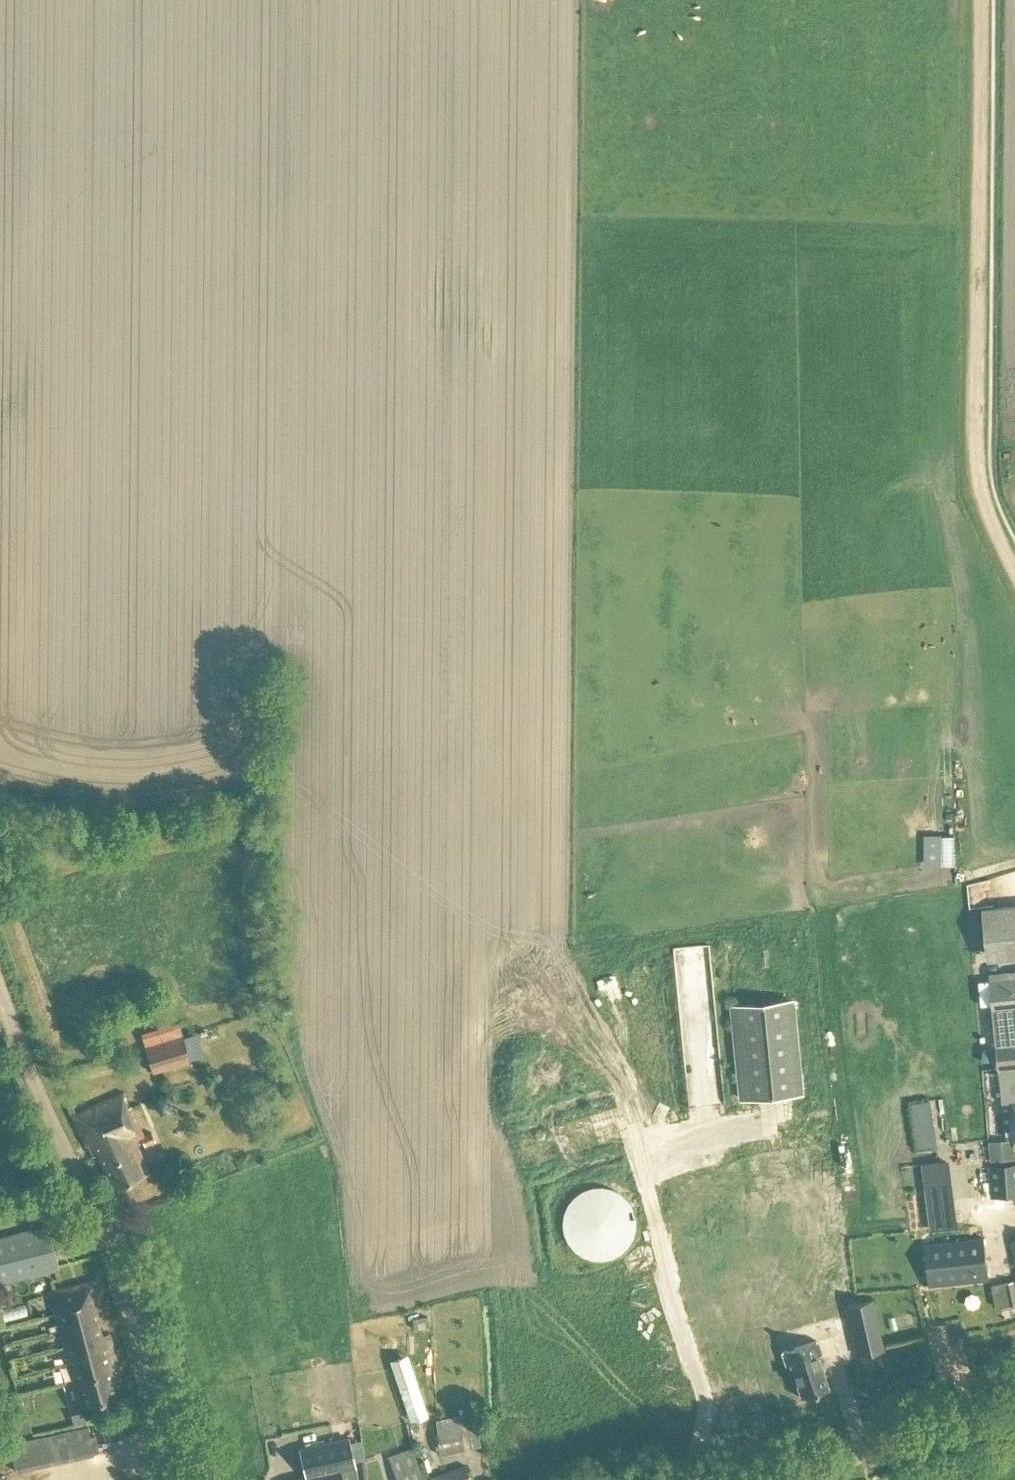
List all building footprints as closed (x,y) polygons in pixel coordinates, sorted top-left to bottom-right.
[(944,832),(945,861),(959,861),(957,831),(944,832)] [(942,865),(942,836),(942,835),(925,835),(926,865),(942,865)] [(985,911),(990,961),(1014,959),(1014,908),(985,911)] [(681,991),(715,989),(712,943),(678,945),(681,991)] [(1010,1101),(1014,1101),(1014,978),(990,980),(999,1072),(1002,1102),(1010,1101)] [(804,1090),(798,995),(732,999),(738,1095),(804,1090)] [(180,1034),(143,1045),(151,1072),(188,1061),(180,1034)] [(142,1135),(123,1091),(71,1114),(85,1145),(91,1142),(112,1189),(149,1173),(134,1141),(140,1138),(144,1145),(154,1140),(150,1132),(142,1135)] [(930,1100),(911,1104),(918,1148),(938,1145),(930,1100)] [(922,1162),(929,1213),(931,1228),(955,1224),(953,1210),(956,1209),(949,1158),(922,1162)] [(988,1165),(990,1195),(1014,1193),(1014,1164),(988,1165)] [(639,1244),(623,1180),(564,1194),(579,1258),(639,1244)] [(0,1237),(0,1282),(12,1279),(28,1275),(43,1271),(59,1268),(48,1225),(33,1229),(17,1232),(1,1236),(0,1237)] [(988,1279),(983,1238),(924,1244),(929,1286),(988,1279)] [(95,1279),(48,1291),(53,1310),(58,1329),(63,1348),(68,1367),(72,1380),(73,1379),(75,1385),(80,1405),(116,1396),(112,1380),(120,1378),(119,1374),(117,1365),(116,1361),(115,1355),(110,1336),(109,1333),(100,1335),(97,1322),(105,1319),(105,1317),(102,1305),(99,1306),(97,1299),(95,1295),(99,1294),(95,1279)] [(857,1356),(881,1351),(871,1302),(847,1306),(857,1356)] [(829,1387),(813,1341),(780,1352),(786,1368),(790,1367),(800,1397),(829,1387)] [(424,1399),(411,1362),(393,1368),(406,1406),(424,1399)] [(33,1405),(15,1408),(19,1431),(37,1428),(33,1405)] [(465,1449),(464,1448),(460,1414),(436,1419),(436,1421),(438,1437),(440,1454),(465,1449)] [(93,1455),(88,1428),(9,1443),(14,1470),(93,1455)] [(348,1437),(300,1448),(305,1475),(290,1478),(290,1479),(357,1479),(354,1466),(348,1437)] [(424,1479),(423,1479),(411,1446),(385,1456),(394,1479),(425,1479),(424,1479)] [(448,1479),(470,1479),(464,1464),(445,1471),(448,1479)] [(445,1471),(424,1479),(425,1479),(448,1479),(445,1471)]
